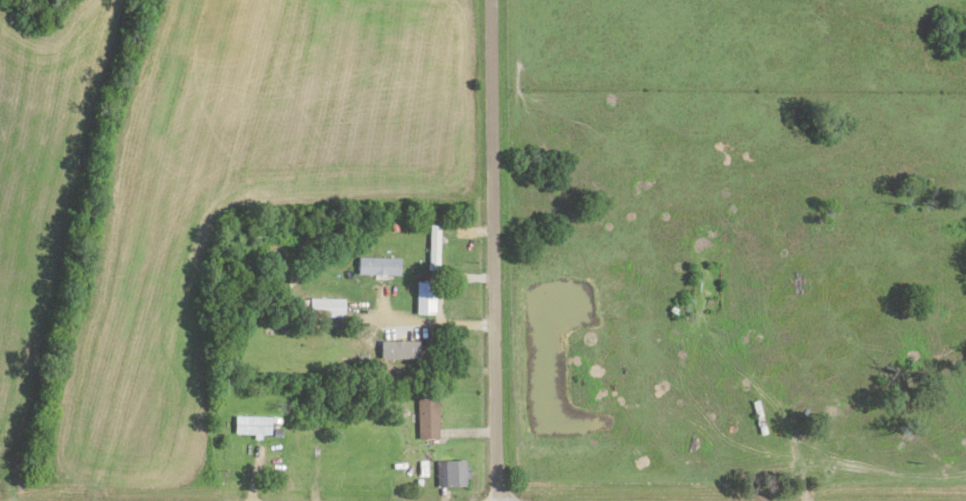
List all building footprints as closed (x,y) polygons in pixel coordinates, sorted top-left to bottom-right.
[(439,223),(427,223),(427,268),(439,268),(439,223)] [(355,272),(399,272),(399,255),(355,255),(355,272)] [(306,313),(344,313),(344,297),(306,297),(306,313)] [(435,435),(435,395),(416,395),(416,435),(435,435)] [(278,429),(286,429),(286,407),(278,407),(278,429)] [(268,433),(268,415),(231,415),(231,433),(268,433)] [(331,444),(327,444),(327,435),(317,435),(317,452),(331,452),(331,444)] [(434,458),(434,485),(463,485),(463,458),(434,458)]
